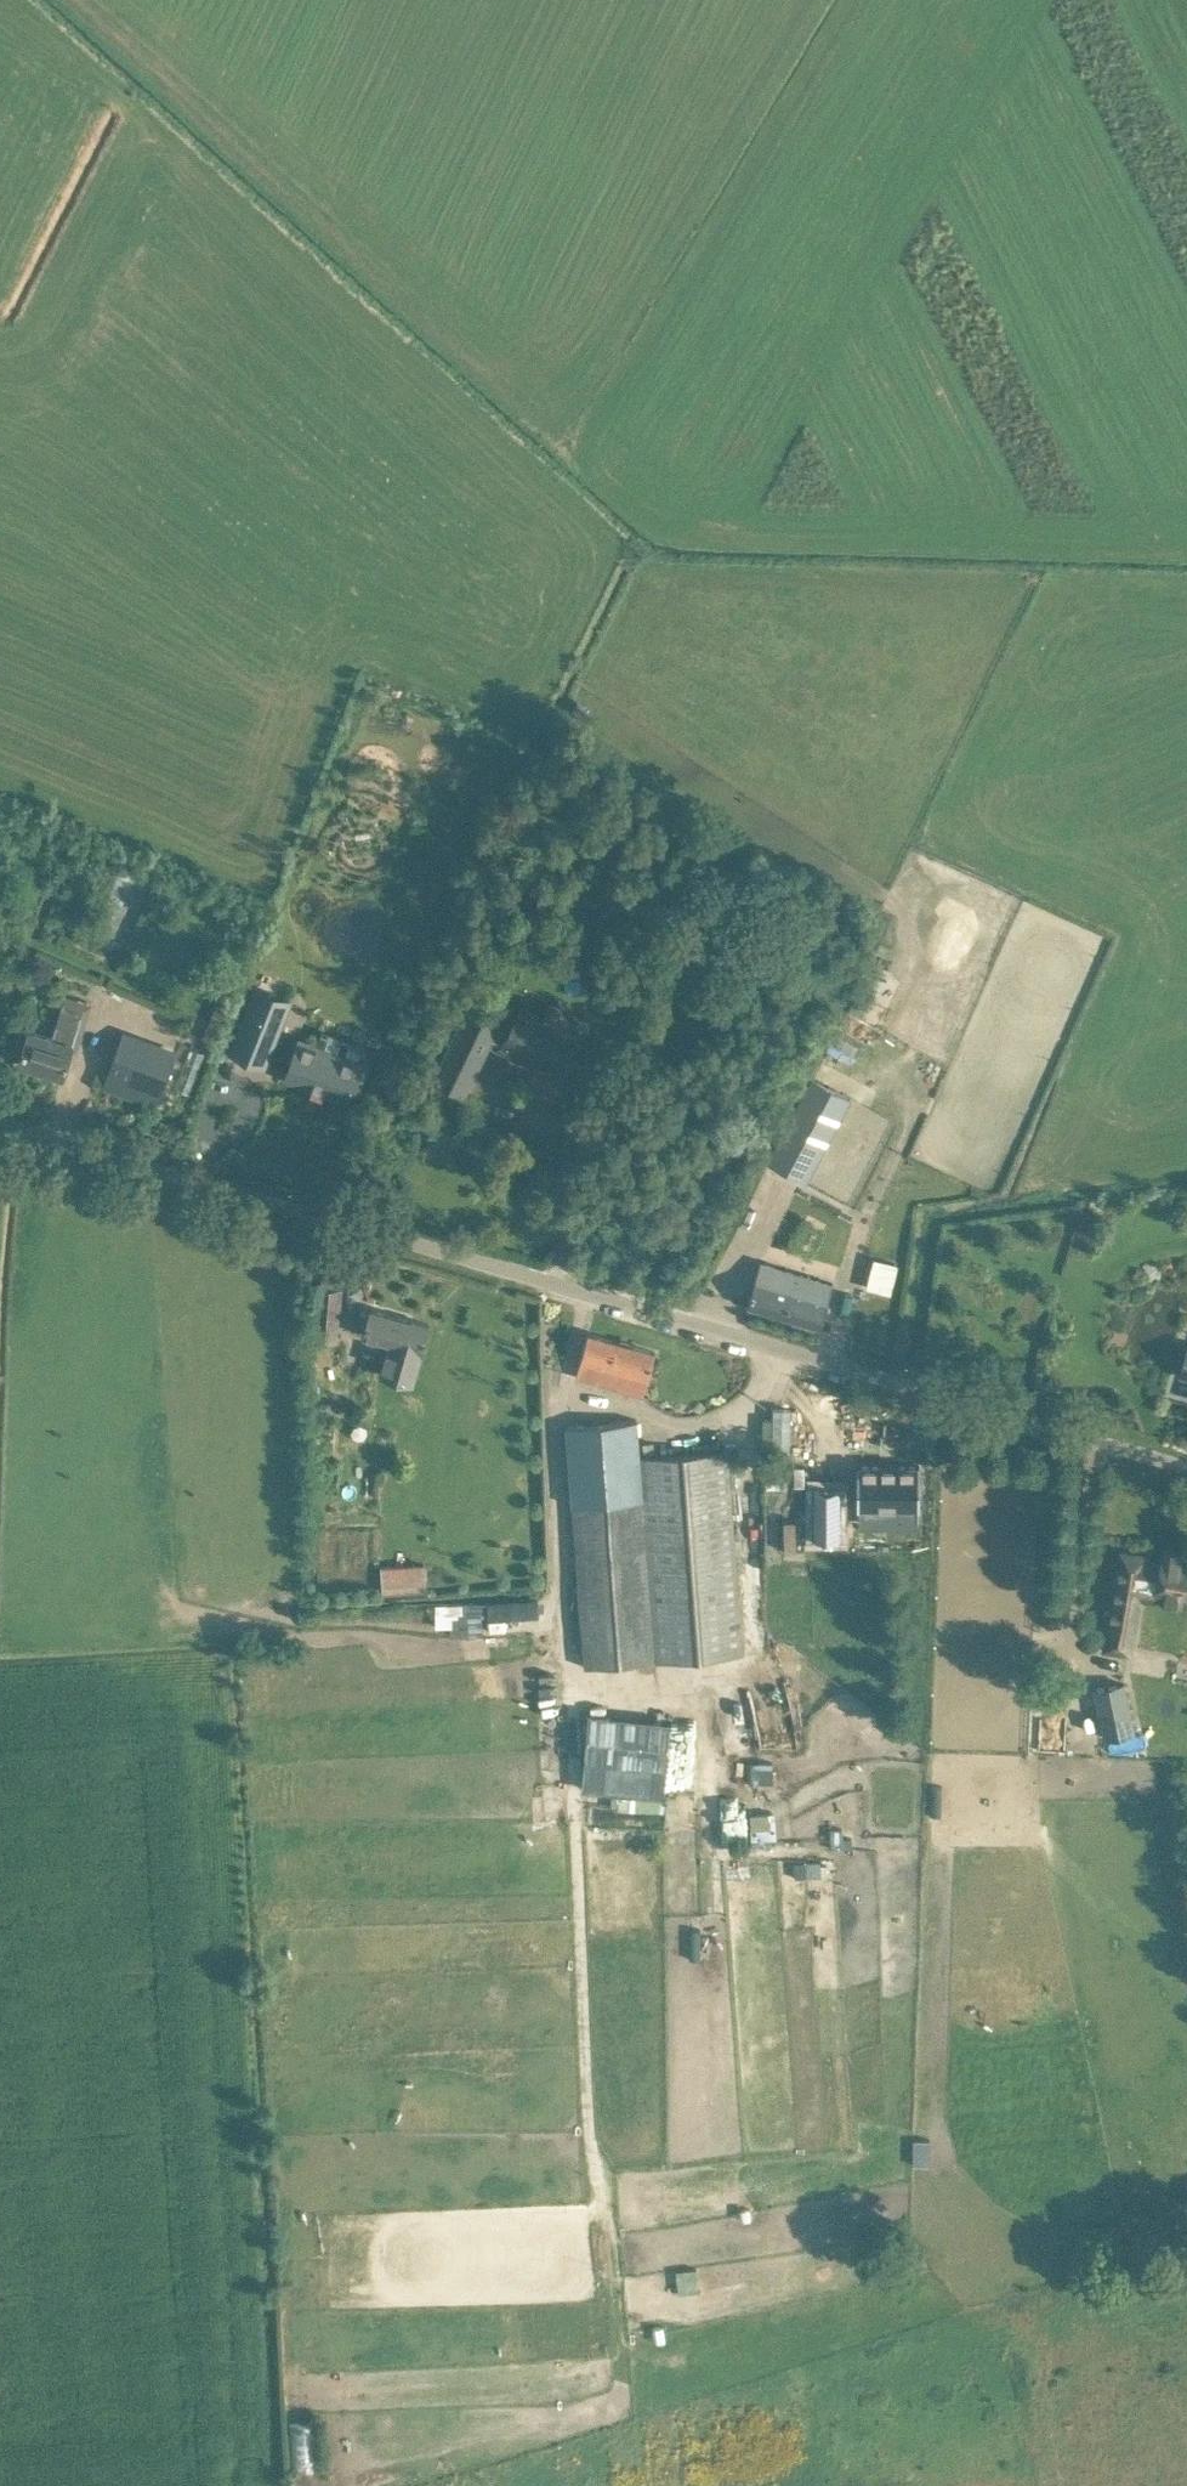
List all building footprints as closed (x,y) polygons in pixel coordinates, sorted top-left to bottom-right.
[(223,1050),(255,1062),(287,986),(255,973),(223,1050)] [(30,1029),(27,1038),(20,1061),(63,1074),(82,1013),(62,1006),(53,1036),(30,1029)] [(579,1036),(522,1008),(506,1043),(563,1070),(579,1036)] [(469,1010),(437,1081),(462,1094),(495,1021),(469,1010)] [(112,1063),(103,1059),(94,1082),(157,1105),(175,1057),(121,1037),(112,1063)] [(358,1081),(310,1062),(286,1050),(267,1096),(338,1126),(358,1081)] [(812,1076),(767,1160),(807,1181),(852,1097),(812,1076)] [(761,1260),(749,1302),(821,1324),(833,1282),(761,1260)] [(870,1274),(867,1285),(891,1291),(894,1281),(870,1274)] [(318,1284),(316,1308),(314,1337),(338,1340),(342,1286),(318,1284)] [(414,1382),(430,1323),(371,1306),(363,1334),(390,1342),(381,1373),(414,1382)] [(891,1365),(903,1324),(872,1315),(861,1356),(891,1365)] [(644,1393),(649,1374),(656,1350),(589,1331),(577,1374),(644,1393)] [(567,1424),(586,1665),(743,1651),(728,1447),(640,1455),(636,1417),(567,1424)] [(920,1499),(922,1457),(860,1455),(858,1497),(860,1497),(889,1498),(888,1518),(918,1519),(919,1499),(920,1499)] [(814,1539),(841,1539),(841,1486),(814,1486),(814,1539)] [(1186,1557),(1186,1553),(1186,1552),(1165,1548),(1163,1562),(1146,1559),(1147,1555),(1122,1551),(1106,1649),(1134,1655),(1143,1600),(1186,1607),(1186,1557)] [(444,1554),(398,1555),(398,1579),(444,1578),(444,1554)] [(551,1610),(552,1591),(507,1590),(506,1609),(551,1610)] [(1125,1682),(1095,1688),(1105,1737),(1135,1731),(1125,1682)] [(666,1796),(663,1795),(671,1719),(590,1711),(583,1787),(590,1788),(588,1802),(665,1810),(666,1796)] [(689,1718),(689,1738),(705,1739),(706,1718),(689,1718)] [(765,1745),(794,1746),(794,1736),(766,1735),(765,1745)] [(752,1829),(785,1830),(787,1785),(754,1783),(752,1829)] [(689,1810),(704,1810),(704,1788),(689,1788),(689,1810)]
